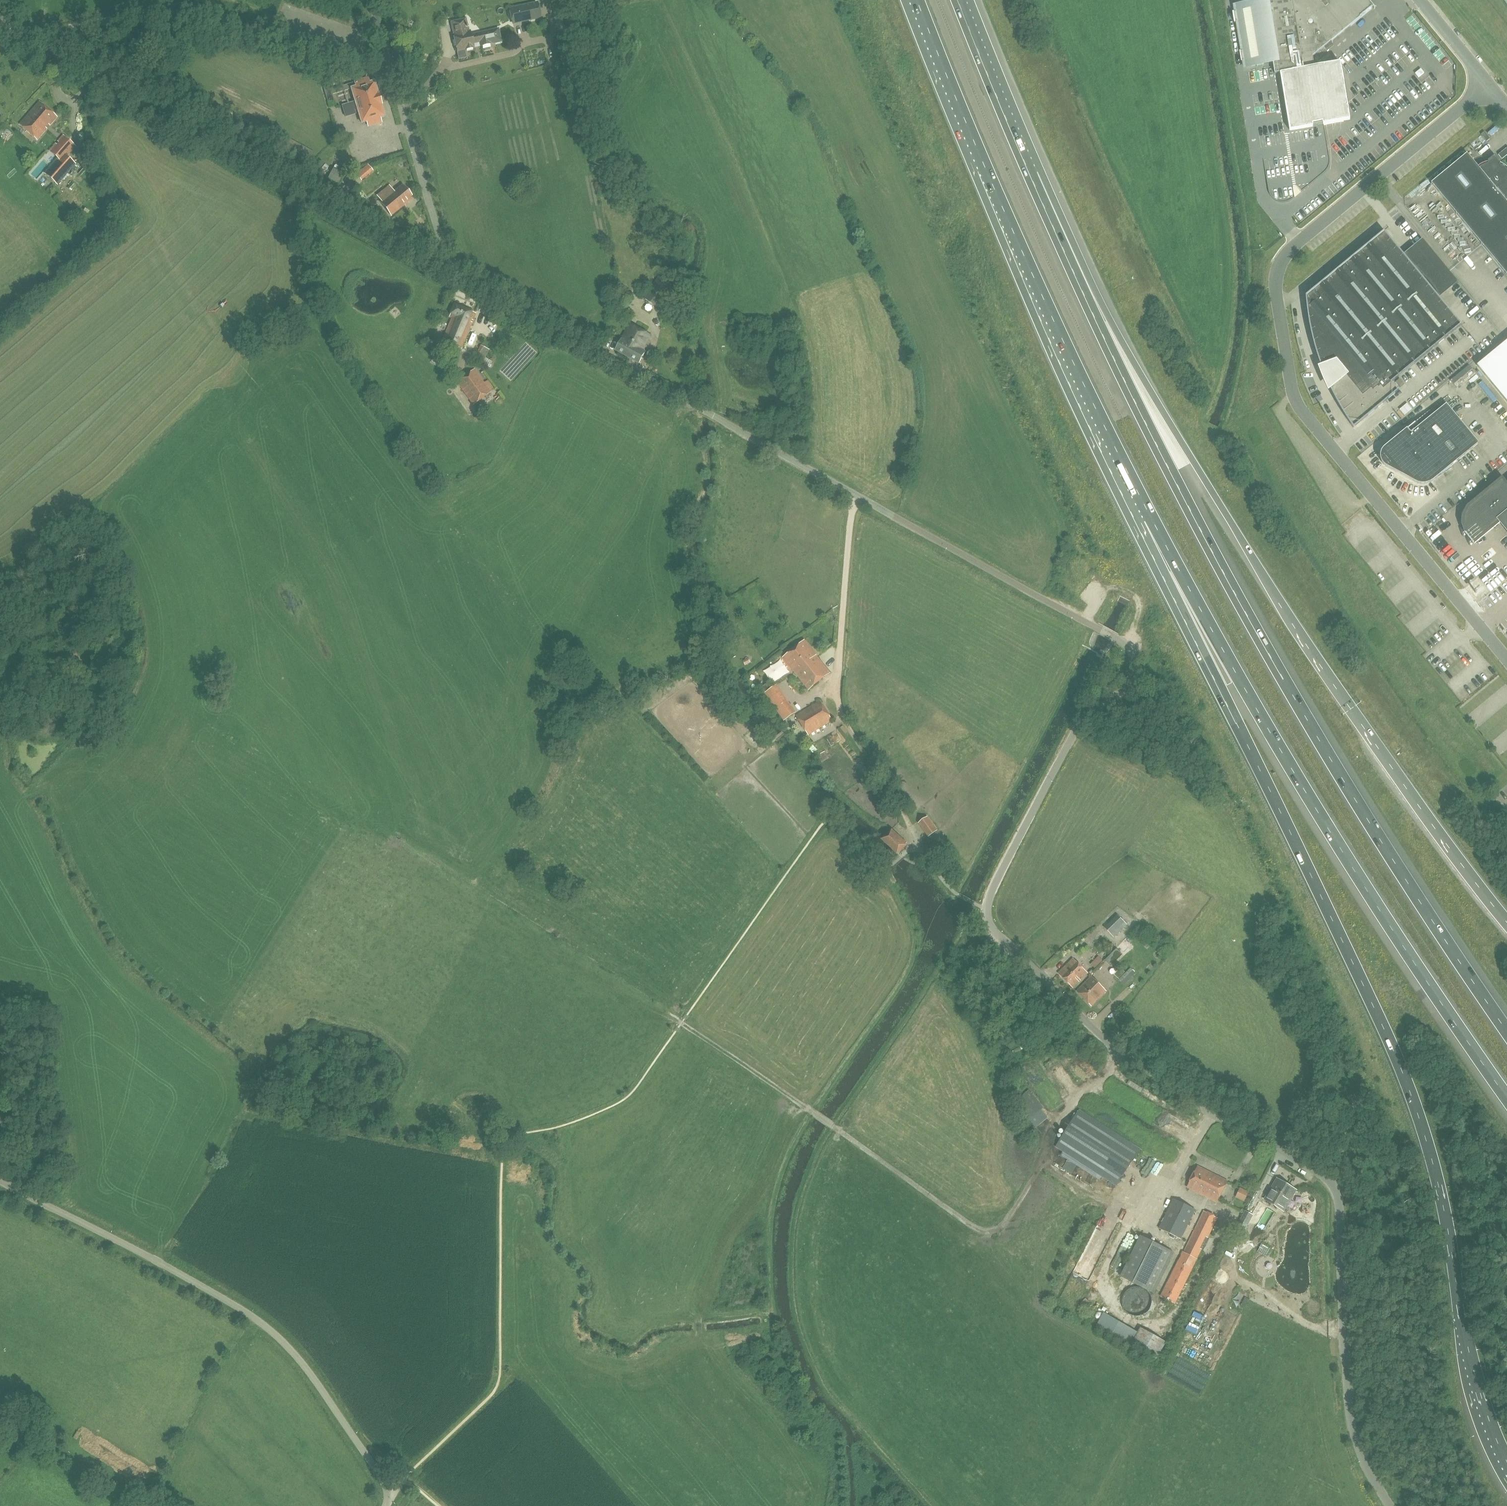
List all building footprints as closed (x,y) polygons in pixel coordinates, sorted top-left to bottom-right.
[(1324,128),(1323,125),(1350,120),(1340,63),(1314,67),(1313,56),(1324,47),(1326,49),(1327,47),(1325,45),(1330,41),(1332,43),(1338,50),(1351,40),(1351,39),(1357,34),(1370,50),(1394,30),(1369,0),(1234,0),(1235,6),(1245,67),(1256,65),(1256,68),(1262,68),(1262,64),(1273,62),(1275,74),(1281,73),(1290,130),(1317,126),(1318,129),(1324,128)] [(537,3),(510,9),(513,23),(540,17),(537,3)] [(454,35),(457,51),(474,47),(473,43),(480,41),(481,46),(501,41),(498,29),(471,35),(470,31),(468,31),(466,19),(452,23),(454,35)] [(572,41),(563,44),(566,58),(576,56),(572,41)] [(1415,73),(1418,77),(1424,73),(1421,69),(1415,73)] [(345,91),(349,104),(351,112),(358,110),(362,123),(367,122),(368,126),(381,123),(380,118),(385,116),(374,81),(369,83),(368,78),(355,82),(356,87),(351,88),(350,84),(325,91),(328,102),(334,100),(332,94),(345,91)] [(19,124),(36,139),(57,117),(40,102),(32,109),(31,109),(27,113),(28,114),(19,124)] [(67,156),(76,146),(63,135),(48,151),(57,159),(44,173),(57,185),(76,164),(67,156)] [(1506,172),(1506,170),(1506,169),(1505,168),(1504,167),(1502,166),(1501,166),(1499,165),(1501,162),(1495,155),(1488,161),(1488,164),(1487,164),(1486,165),(1483,166),(1481,167),(1479,168),(1467,153),(1431,183),(1456,213),(1506,172)] [(325,164),(322,162),(316,169),(318,171),(325,164)] [(361,180),(372,171),(366,164),(355,174),(361,180)] [(328,167),(325,165),(319,172),(322,174),(328,167)] [(339,184),(345,175),(333,168),(328,178),(339,184)] [(1506,221),(1506,202),(1505,200),(1506,199),(1506,198),(1506,172),(1456,213),(1481,243),(1506,221)] [(79,174),(75,179),(79,183),(84,178),(81,176),(79,174)] [(409,203),(408,201),(412,197),(403,186),(394,193),(393,191),(386,197),(397,210),(403,205),(405,206),(409,203)] [(1328,192),(1332,196),(1332,197),(1336,193),(1332,188),(1328,192)] [(1506,274),(1506,221),(1481,243),(1506,274)] [(1410,262),(1398,247),(1397,247),(1384,231),(1314,289),(1312,286),(1306,291),(1306,300),(1307,308),(1308,316),(1310,324),(1311,332),(1313,340),(1315,347),(1317,355),(1320,363),(1322,369),(1323,369),(1323,368),(1336,363),(1345,374),(1331,386),(1330,385),(1329,386),(1332,391),(1335,398),(1339,405),(1343,412),(1347,419),(1354,428),(1355,428),(1354,427),(1356,425),(1358,426),(1362,420),(1398,390),(1391,382),(1461,325),(1448,309),(1448,308),(1436,293),(1435,293),(1410,263),(1410,262)] [(461,348),(475,313),(454,304),(449,316),(452,317),(442,341),(461,348)] [(630,324),(616,350),(639,363),(645,352),(642,350),(650,335),(630,324)] [(1477,365),(1506,402),(1506,340),(1477,365)] [(489,350),(482,346),(480,345),(473,358),(482,363),(489,350)] [(491,392),(474,369),(456,381),(473,405),(491,392)] [(1396,382),(1400,387),(1404,384),(1400,378),(1396,382)] [(1381,451),(1380,454),(1381,458),(1382,461),(1384,464),(1387,466),(1415,482),(1418,483),(1421,484),(1424,484),(1428,483),(1431,482),(1433,480),(1479,443),(1447,403),(1419,426),(1415,422),(1386,446),(1383,448),(1381,451)] [(1407,403),(1399,409),(1404,415),(1412,409),(1407,403)] [(1506,483),(1502,479),(1468,507),(1464,514),(1463,523),(1466,531),(1475,541),(1500,520),(1506,528),(1506,482),(1506,483)] [(829,672),(804,641),(783,657),(808,688),(829,672)] [(794,710),(774,685),(765,692),(785,717),(794,710)] [(810,734),(831,721),(819,702),(798,715),(810,734)] [(925,832),(933,826),(927,817),(919,823),(925,832)] [(907,844),(892,829),(882,839),(897,854),(907,844)] [(1106,929),(1116,938),(1128,925),(1119,916),(1106,929)] [(1117,948),(1110,954),(1116,959),(1122,953),(1117,948)] [(1091,964),(1096,969),(1103,961),(1099,957),(1091,964)] [(1073,959),(1059,974),(1073,988),(1087,973),(1073,959)] [(1127,972),(1121,967),(1114,974),(1120,980),(1127,972)] [(1091,1006),(1106,991),(1092,977),(1077,991),(1091,1006)] [(1139,1149),(1079,1111),(1044,1166),(1104,1205),(1139,1149)] [(1187,1187),(1217,1201),(1227,1181),(1197,1166),(1187,1187)] [(1265,1200),(1284,1211),(1296,1190),(1277,1179),(1265,1200)] [(1235,1198),(1244,1202),(1249,1192),(1240,1188),(1235,1198)] [(1195,1209),(1173,1199),(1159,1228),(1180,1239),(1195,1209)] [(1161,1297),(1175,1303),(1217,1218),(1204,1211),(1184,1252),(1183,1252),(1161,1297)] [(1252,1215),(1246,1212),(1236,1230),(1243,1233),(1252,1215)] [(1174,1252),(1141,1236),(1109,1302),(1141,1318),(1174,1252)] [(1269,1248),(1261,1244),(1257,1251),(1265,1256),(1269,1248)]
